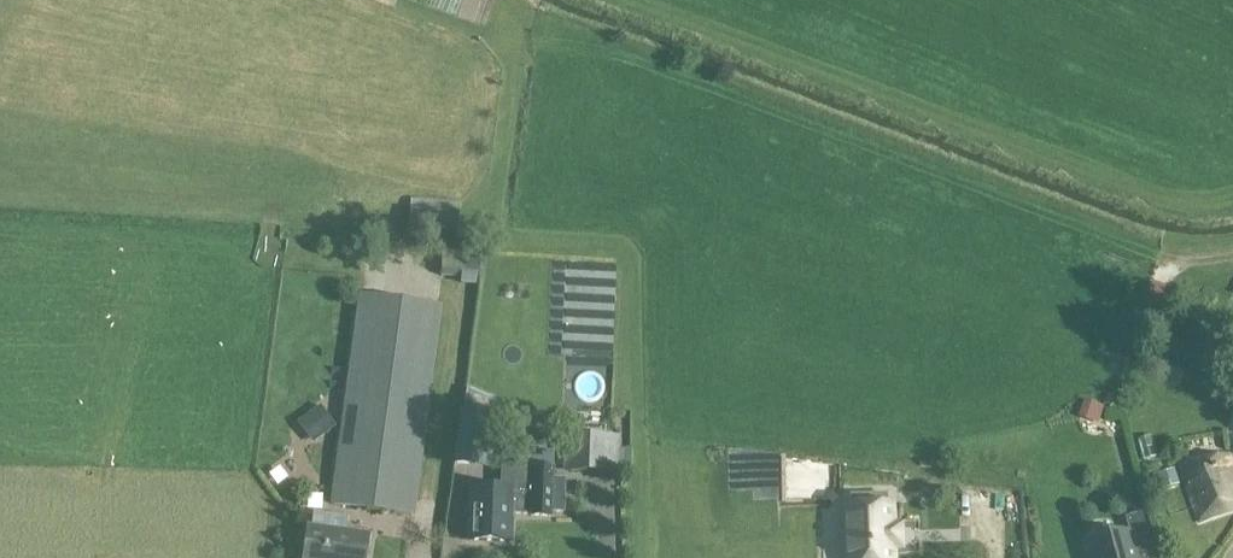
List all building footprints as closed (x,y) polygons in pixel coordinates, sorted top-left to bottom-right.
[(460,204),(411,201),(410,230),(459,233),(460,204)] [(485,252),(444,250),(442,278),(480,280),(480,279),(480,278),(483,278),(485,252)] [(443,307),(359,296),(332,506),(416,517),(443,307)] [(461,409),(453,465),(489,470),(497,414),(461,409)] [(621,438),(565,436),(564,473),(620,475),(621,438)] [(782,456),(730,450),(730,491),(758,491),(758,501),(782,501),(782,456)] [(1229,452),(1183,466),(1200,522),(1232,513),(1232,467),(1229,452)] [(512,515),(532,515),(532,517),(551,518),(552,481),(554,481),(554,468),(510,467),(510,492),(471,491),(470,542),(511,543),(512,515)] [(893,529),(893,508),(850,509),(851,557),(894,557),(893,548),(897,548),(897,529),(893,529)] [(1133,533),(1094,542),(1098,557),(1138,557),(1137,554),(1154,550),(1146,515),(1130,519),(1133,533)] [(369,536),(308,528),(304,557),(366,557),(369,536)]
